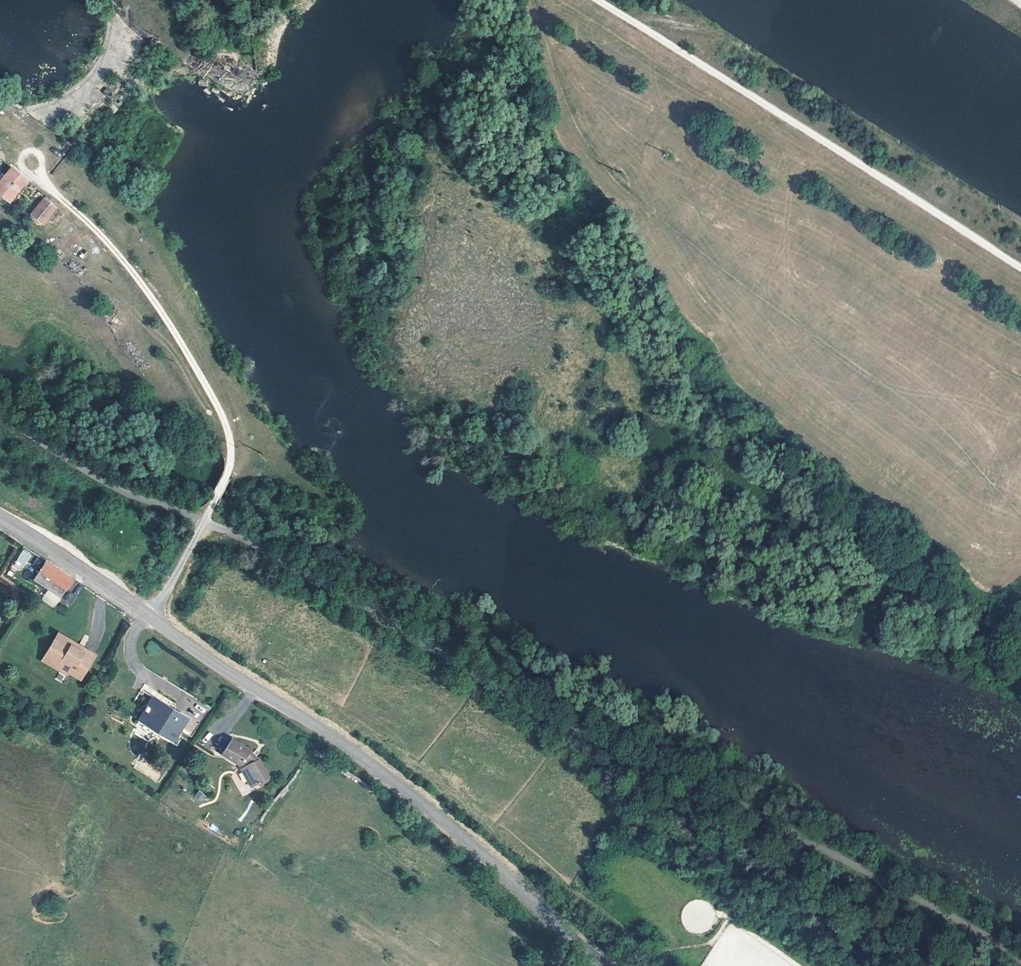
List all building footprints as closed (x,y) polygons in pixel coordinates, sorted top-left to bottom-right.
[(0,179),(0,192),(10,201),(28,179),(12,166),(0,179)] [(44,196),(31,213),(43,224),(57,207),(44,196)] [(64,590),(72,579),(46,560),(43,565),(25,552),(14,567),(26,576),(29,573),(32,575),(34,572),(37,574),(39,572),(64,590)] [(43,658),(67,673),(80,681),(95,656),(58,633),(43,658)] [(65,676),(67,673),(43,658),(41,661),(65,676)] [(180,711),(152,694),(147,699),(158,707),(146,725),(178,745),(191,725),(178,716),(180,711)] [(236,766),(240,773),(238,775),(245,792),(265,782),(257,764),(254,766),(247,756),(248,754),(231,743),(221,755),(236,766)] [(162,773),(140,757),(134,766),(156,782),(162,773)] [(198,790),(194,797),(202,803),(207,796),(198,790)] [(742,931),(737,931),(737,948),(731,956),(735,958),(729,965),(793,965),(742,931)]
